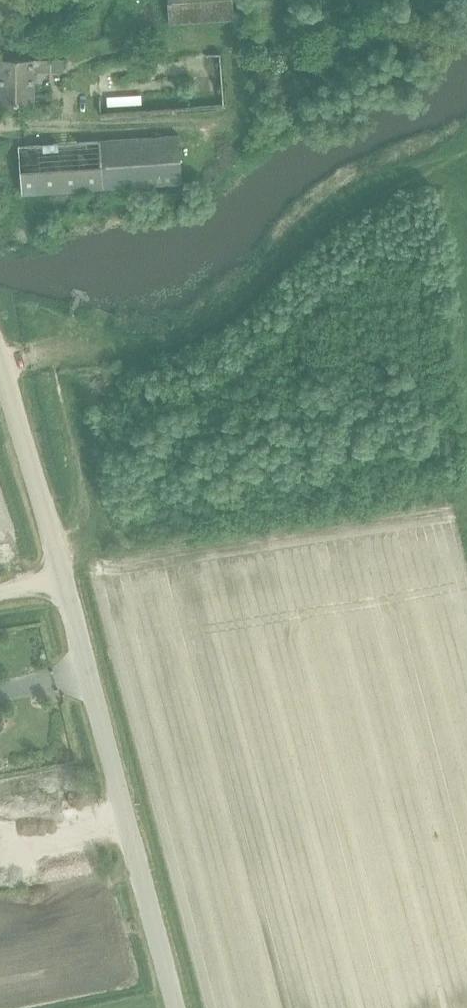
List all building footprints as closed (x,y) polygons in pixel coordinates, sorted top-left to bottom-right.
[(160,22),(150,0),(127,0),(143,31),(160,22)] [(169,24),(232,20),(230,0),(167,0),(169,24)] [(19,60),(0,60),(0,105),(33,105),(34,72),(63,73),(63,60),(19,60)] [(202,93),(203,72),(181,71),(180,92),(202,93)] [(121,97),(107,98),(107,107),(121,106),(121,97)] [(22,195),(42,193),(183,183),(179,135),(18,147),(22,195)]
